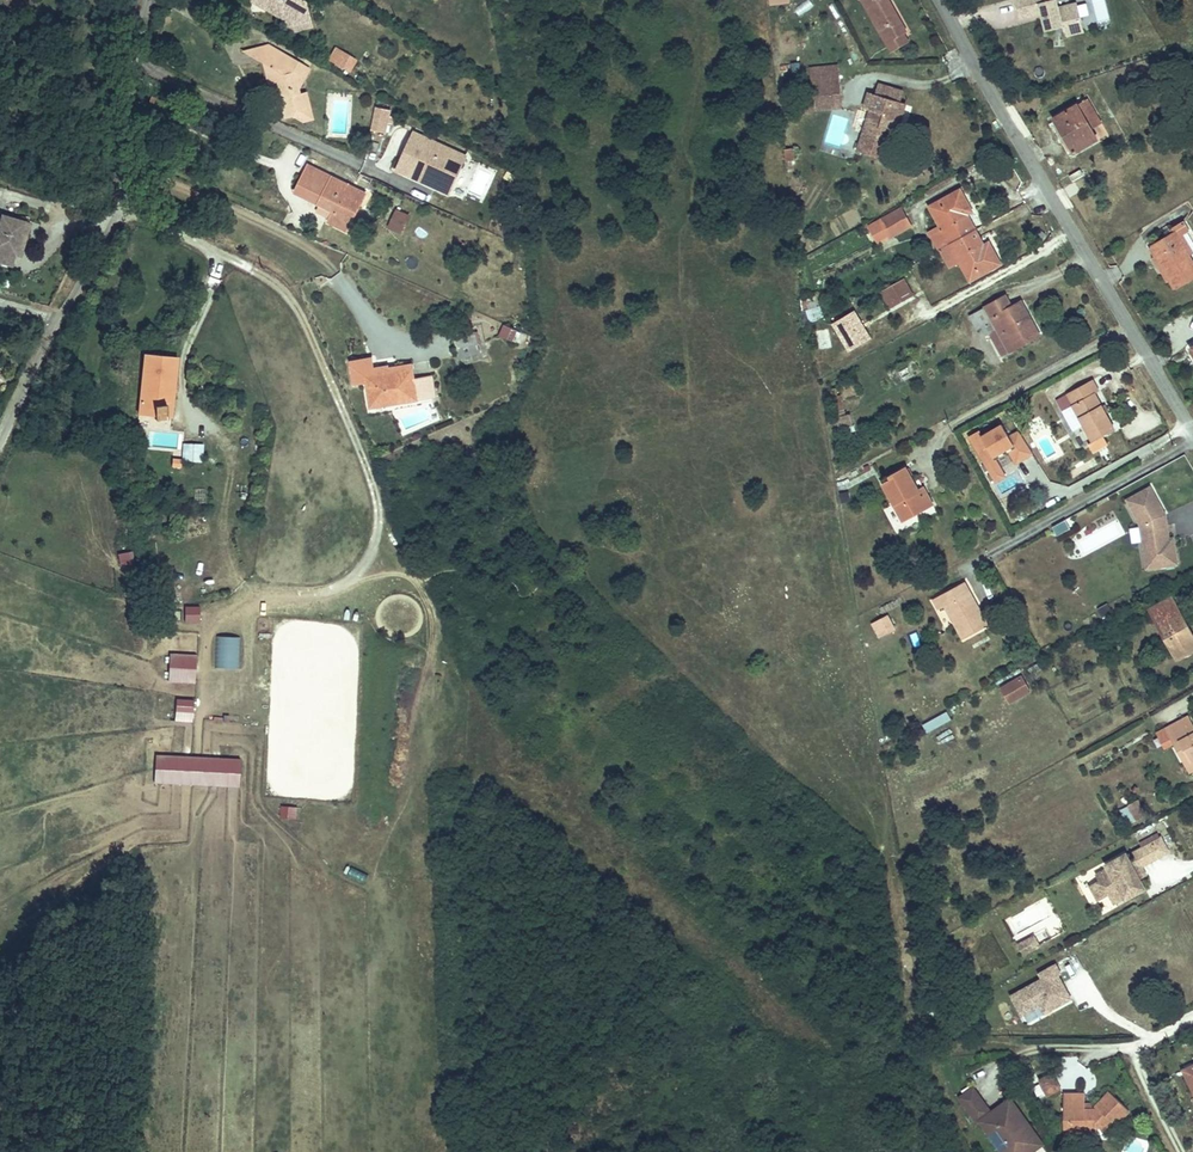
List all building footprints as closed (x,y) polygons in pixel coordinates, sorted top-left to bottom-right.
[(251,4),(261,1),(265,12),(279,7),(287,27),(295,32),(310,26),(302,0),(249,0),(251,4)] [(878,23),(883,20),(890,32),(900,27),(904,24),(891,0),(865,0),(878,23)] [(1076,0),(1057,5),(1056,0),(1015,0),(1019,16),(1041,10),(1046,29),(1063,24),(1081,19),(1076,0)] [(1084,28),(1081,19),(1063,24),(1066,33),(1084,28)] [(883,20),(878,23),(890,47),(905,38),(900,27),(890,32),(883,20)] [(351,70),(356,55),(333,46),(327,62),(351,70)] [(274,47),(262,50),(265,62),(269,64),(281,68),(284,86),(292,90),(294,95),(289,96),(285,101),(289,118),(299,116),(303,120),(317,118),(312,91),(306,93),(305,89),(309,80),(307,71),(309,66),(274,47)] [(265,62),(262,50),(250,53),(265,62)] [(790,62),(791,74),(801,73),(800,62),(790,62)] [(281,68),(269,64),(272,85),(286,92),(289,96),(294,95),(292,90),(284,86),(281,68)] [(806,69),(807,76),(835,73),(834,66),(806,69)] [(838,93),(835,73),(807,76),(809,97),(838,93)] [(895,101),(899,90),(876,83),(872,95),(895,101)] [(894,131),(902,103),(895,101),(872,95),(866,93),(862,106),(869,107),(856,150),(880,157),(888,129),(894,131)] [(821,110),(820,100),(805,102),(806,112),(821,110)] [(1076,101),(1050,115),(1069,148),(1093,134),(1076,101)] [(387,132),(394,109),(376,104),(369,127),(387,132)] [(450,194),(468,151),(411,128),(393,170),(450,194)] [(793,162),(791,150),(782,151),(784,164),(793,162)] [(307,167),(306,170),(364,196),(364,194),(307,167)] [(364,196),(306,170),(295,192),(328,207),(322,220),(347,230),(364,196)] [(940,256),(973,237),(962,216),(969,211),(960,195),(930,213),(940,231),(929,237),(940,256)] [(400,213),(414,219),(416,215),(402,209),(400,213)] [(1144,238),(1170,277),(1192,261),(1192,260),(1183,244),(1192,237),(1192,227),(1182,209),(1167,219),(1169,223),(1144,238)] [(22,223),(19,222),(20,218),(0,210),(0,211),(0,257),(9,261),(13,249),(14,250),(22,223)] [(408,232),(414,219),(400,213),(394,226),(408,232)] [(900,214),(877,228),(888,247),(911,234),(900,214)] [(18,251),(28,221),(20,218),(19,222),(22,223),(14,250),(18,251)] [(985,257),(973,237),(940,256),(950,273),(961,267),(971,285),(998,270),(990,255),(985,257)] [(912,300),(903,283),(880,295),(890,312),(912,300)] [(1013,290),(1006,295),(1012,305),(1020,301),(1013,290)] [(816,293),(801,298),(809,322),(825,317),(816,293)] [(1006,295),(977,311),(978,315),(985,326),(1000,318),(1003,325),(1010,321),(1018,332),(1023,340),(1043,329),(1042,323),(1028,297),(1020,301),(1012,305),(1006,295)] [(1010,321),(1003,325),(1014,345),(1023,340),(1018,332),(1010,321)] [(499,335),(513,341),(518,329),(504,323),(499,335)] [(478,342),(477,332),(453,335),(455,346),(478,342)] [(181,341),(163,343),(163,353),(182,352),(181,341)] [(163,353),(163,343),(151,344),(154,398),(185,395),(182,352),(163,353)] [(415,373),(414,365),(392,368),(392,373),(388,373),(387,369),(376,371),(375,364),(373,354),(351,357),(355,379),(369,377),(373,400),(394,396),(394,398),(419,395),(415,373)] [(392,368),(414,365),(413,360),(389,363),(389,361),(375,364),(376,371),(387,369),(392,368)] [(436,392),(432,371),(415,373),(419,395),(436,392)] [(1099,442),(1121,430),(1101,394),(1106,392),(1099,381),(1073,395),(1079,406),(1099,442)] [(1079,406),(1073,395),(1063,401),(1069,411),(1079,406)] [(851,414),(836,418),(839,429),(854,425),(851,414)] [(1016,463),(1034,454),(1019,427),(1010,432),(1001,415),(968,434),(995,482),(1008,475),(996,454),(1007,448),(1016,463)] [(189,439),(188,456),(214,458),(214,441),(189,439)] [(219,463),(243,464),(243,452),(220,451),(219,463)] [(171,465),(180,466),(182,456),(172,455),(171,465)] [(888,485),(907,521),(937,504),(937,503),(932,493),(926,496),(922,490),(910,469),(896,476),(898,481),(888,485)] [(929,487),(922,490),(926,496),(932,493),(929,487)] [(1175,538),(1172,515),(1156,487),(1133,499),(1146,523),(1151,554),(1163,552),(1165,566),(1184,563),(1180,537),(1175,538)] [(1074,540),(1082,556),(1126,535),(1119,519),(1074,540)] [(209,534),(209,520),(187,520),(187,534),(209,534)] [(1078,530),(1072,521),(1059,528),(1064,537),(1078,530)] [(120,565),(131,563),(129,550),(117,552),(120,565)] [(1165,566),(1163,552),(1151,554),(1153,568),(1165,566)] [(971,581),(941,597),(948,610),(955,606),(972,635),(995,623),(971,581)] [(1162,619),(1184,656),(1192,651),(1192,624),(1178,597),(1158,608),(1164,618),(1162,619)] [(200,621),(200,604),(184,605),(184,621),(200,621)] [(902,626),(895,613),(884,618),(891,631),(902,626)] [(891,631),(884,618),(879,621),(887,634),(891,631)] [(915,631),(907,634),(912,648),(920,645),(915,631)] [(240,667),(242,635),(217,634),(216,666),(240,667)] [(196,680),(198,653),(170,652),(169,679),(196,680)] [(1032,671),(1011,682),(1019,695),(1039,684),(1032,671)] [(192,722),(194,699),(176,697),(173,720),(192,722)] [(930,730),(952,719),(948,711),(926,722),(930,730)] [(1174,725),(1184,742),(1190,738),(1192,743),(1192,714),(1174,725)] [(239,785),(241,758),(156,752),(154,780),(239,785)] [(282,805),(281,816),(296,818),(298,806),(282,805)] [(1165,834),(1155,840),(1164,855),(1173,850),(1165,834)] [(1155,840),(1137,849),(1149,869),(1159,864),(1156,859),(1164,855),(1155,840)] [(1136,846),(1118,856),(1120,859),(1107,866),(1110,871),(1102,875),(1098,884),(1101,891),(1113,891),(1131,880),(1137,893),(1141,891),(1144,887),(1156,881),(1149,869),(1137,849),(1136,846)] [(350,866),(347,875),(365,882),(368,873),(350,866)] [(1032,951),(1047,943),(1042,934),(1027,942),(1032,951)] [(1071,987),(1068,982),(1071,980),(1067,972),(1070,970),(1065,961),(1048,970),(1051,975),(1020,992),(1031,1012),(1049,1002),(1053,1010),(1072,1000),(1067,990),(1071,987)] [(1080,995),(1071,980),(1068,982),(1071,987),(1067,990),(1072,1000),(1080,995)] [(1070,1088),(1062,1070),(1048,1077),(1056,1095),(1070,1088)] [(1071,1088),(1072,1106),(1078,1106),(1077,1131),(1092,1132),(1096,1126),(1102,1126),(1107,1122),(1112,1127),(1121,1118),(1125,1121),(1139,1107),(1120,1087),(1102,1105),(1092,1105),(1092,1089),(1071,1088)] [(983,1093),(969,1104),(979,1118),(993,1107),(983,1093)] [(979,1118),(987,1129),(991,1126),(1010,1151),(1047,1151),(1051,1149),(1018,1104),(1007,1113),(1011,1119),(1007,1122),(1002,1116),(1001,1117),(993,1107),(979,1118)] [(1007,1113),(1002,1116),(1007,1122),(1011,1119),(1007,1113)] [(1102,1135),(1112,1127),(1107,1122),(1102,1126),(1096,1126),(1092,1132),(1092,1135),(1102,1135)]
